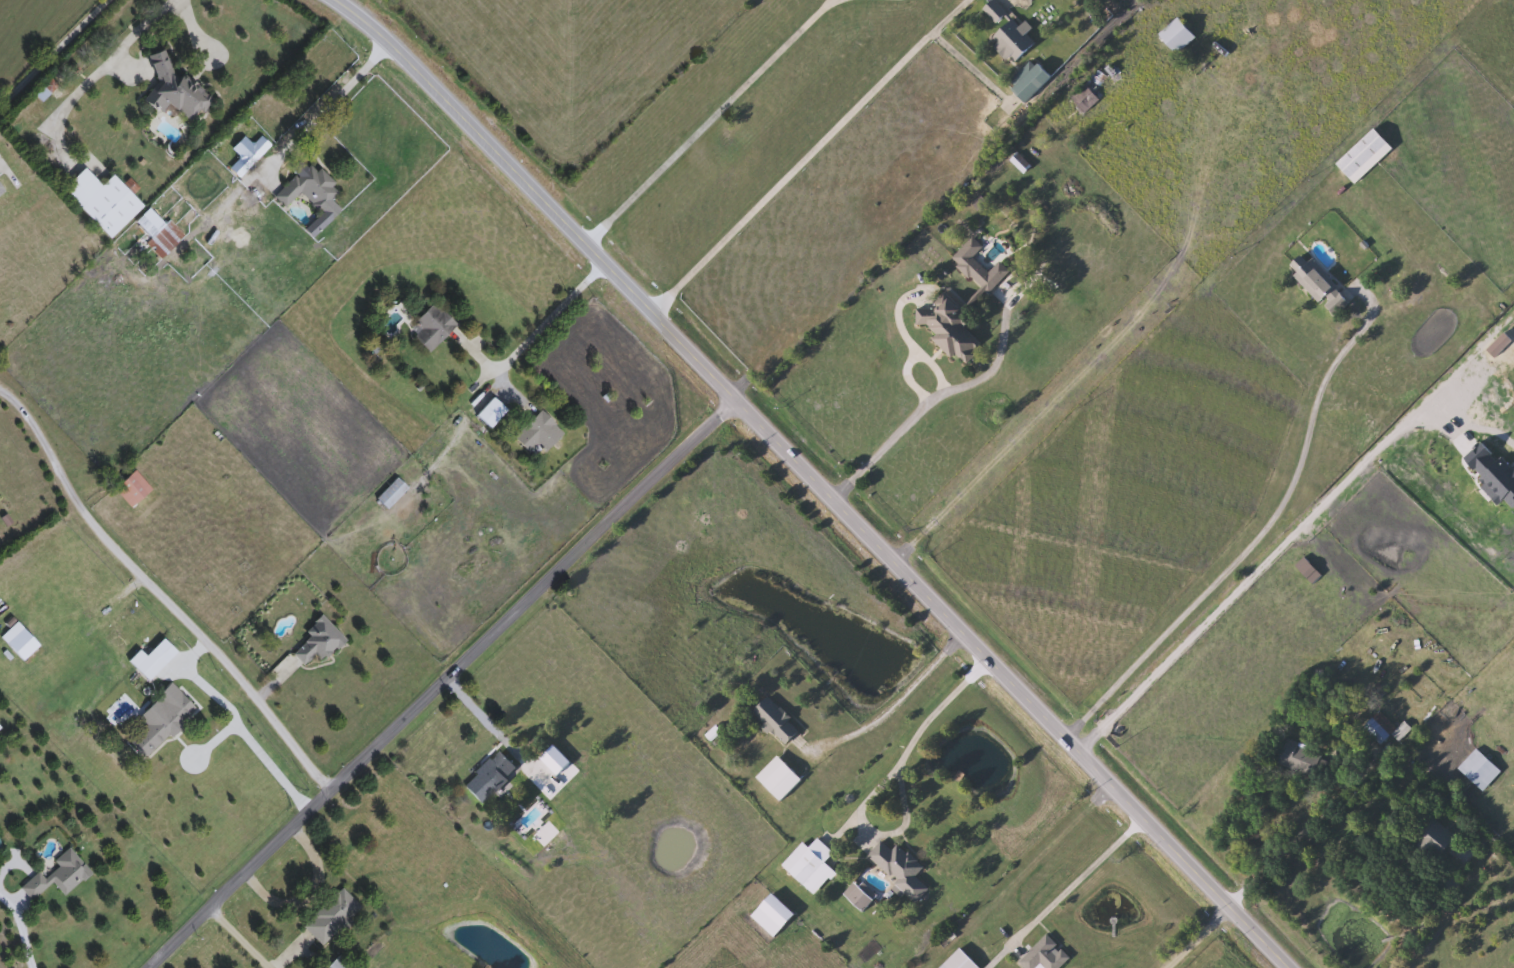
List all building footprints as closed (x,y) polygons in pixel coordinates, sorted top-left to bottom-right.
[(1037,44),(1014,66),(997,47),(1000,44),(994,38),(1004,29),(986,10),(997,0),(1022,27),(1028,22),(1035,29),(1028,35),(1037,44)] [(1165,31),(1178,27),(1180,31),(1191,27),(1197,45),(1172,53),(1165,31)] [(148,57),(167,51),(175,77),(195,70),(209,111),(186,118),(182,108),(157,116),(150,95),(160,92),(148,57)] [(1053,79),(1026,104),(1012,89),(1017,84),(1015,81),(1036,61),(1053,79)] [(1102,100),(1086,115),(1073,101),(1110,66),(1119,75),(1098,95),(1102,100)] [(1358,186),(1339,166),(1376,130),(1395,150),(1358,186)] [(277,198),(312,163),(342,192),(322,213),(302,194),(287,209),(277,198)] [(110,241),(62,192),(85,170),(101,187),(112,176),(144,208),(110,241)] [(187,237),(167,257),(152,241),(172,222),(187,237)] [(992,240),(975,258),(991,273),(1002,262),(1012,271),(990,294),(954,259),(982,230),(992,240)] [(1320,303),(1289,266),(1302,256),(1308,263),(1314,258),(1353,305),(1338,317),(1324,300),(1320,303)] [(956,357),(914,317),(926,305),(933,312),(949,296),(973,320),(966,327),(984,345),(967,362),(959,354),(956,357)] [(410,331),(437,304),(459,325),(431,353),(410,331)] [(491,430),(478,417),(496,398),(509,411),(491,430)] [(516,438),(543,412),(566,434),(547,452),(541,445),(532,454),(516,438)] [(116,490),(137,471),(154,490),(133,509),(116,490)] [(388,510),(377,499),(399,478),(410,489),(388,510)] [(306,667),(294,654),(311,639),(306,633),(324,616),(347,641),(323,664),(317,657),(306,667)] [(2,639),(19,622),(47,651),(30,667),(2,639)] [(142,651),(148,657),(166,640),(180,653),(150,683),(130,663),(142,651)] [(141,719),(177,687),(201,713),(148,760),(132,743),(149,727),(141,719)] [(753,713),(769,698),(802,730),(786,745),(753,713)] [(1382,745),(1366,728),(1381,712),(1390,722),(1384,727),(1392,735),(1382,745)] [(1395,735),(1406,723),(1414,730),(1402,742),(1395,735)] [(550,748),(563,735),(585,757),(572,770),(550,748)] [(1325,755),(1317,779),(1279,765),(1288,741),(1325,755)] [(1461,769),(1479,750),(1503,773),(1485,792),(1461,769)] [(482,805),(464,787),(500,751),(519,770),(482,805)] [(804,782),(783,803),(758,778),(779,757),(804,782)] [(1435,861),(1413,838),(1435,816),(1457,838),(1435,861)] [(900,881),(869,857),(882,841),(895,851),(899,846),(926,867),(918,878),(931,888),(918,905),(895,887),(900,881)] [(837,874),(816,896),(784,866),(805,844),(837,874)] [(67,897),(56,884),(34,902),(23,888),(42,873),(47,878),(60,867),(56,861),(72,848),(94,874),(67,897)] [(305,926),(344,888),(365,910),(326,948),(305,926)] [(753,916),(774,894),(796,916),(775,938),(753,916)] [(1072,958),(1063,967),(1026,967),(1021,963),(1049,935),(1072,958)] [(962,949),(980,967),(943,967),(962,949)] [(341,956),(353,967),(329,967),(341,956)]
